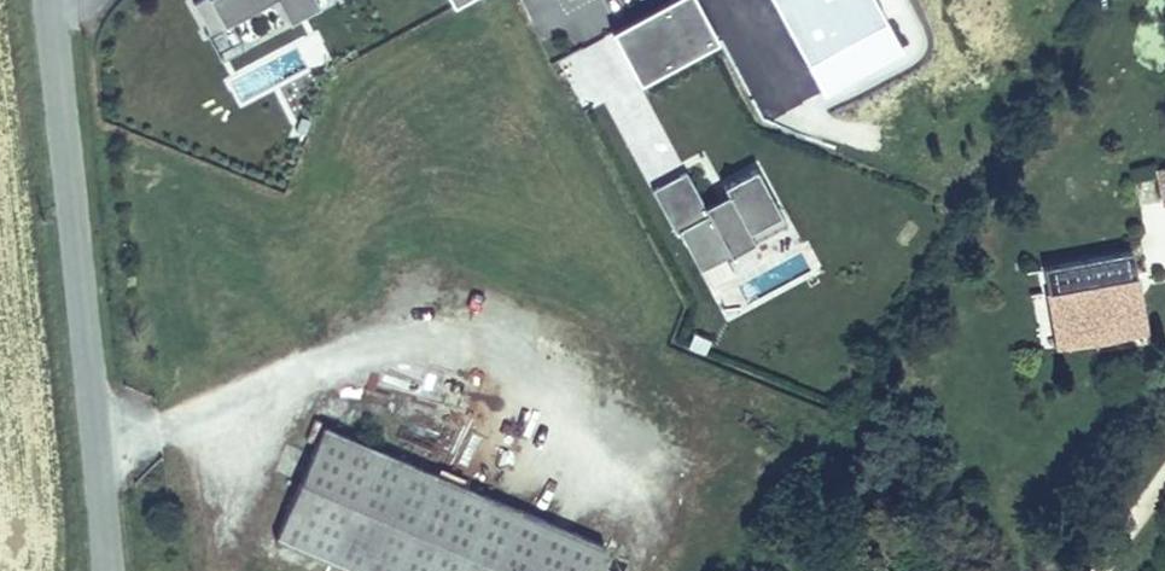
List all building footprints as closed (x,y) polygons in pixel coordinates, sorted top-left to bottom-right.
[(274,1),(286,23),(317,7),(313,0),(199,0),(192,4),(208,35),(274,1)] [(694,0),(669,0),(609,33),(639,86),(718,43),(694,0)] [(734,278),(724,258),(752,243),(748,235),(783,217),(758,169),(723,187),(727,194),(703,207),(685,173),(652,190),(675,234),(679,232),(699,270),(701,269),(712,290),(734,278)] [(1156,171),(1162,205),(1164,204),(1164,169),(1156,171)] [(1044,295),(1055,351),(1147,332),(1136,277),(1135,278),(1128,247),(1040,265),(1046,294),(1044,295)] [(320,427),(272,540),(347,570),(587,570),(598,544),(320,427)]
